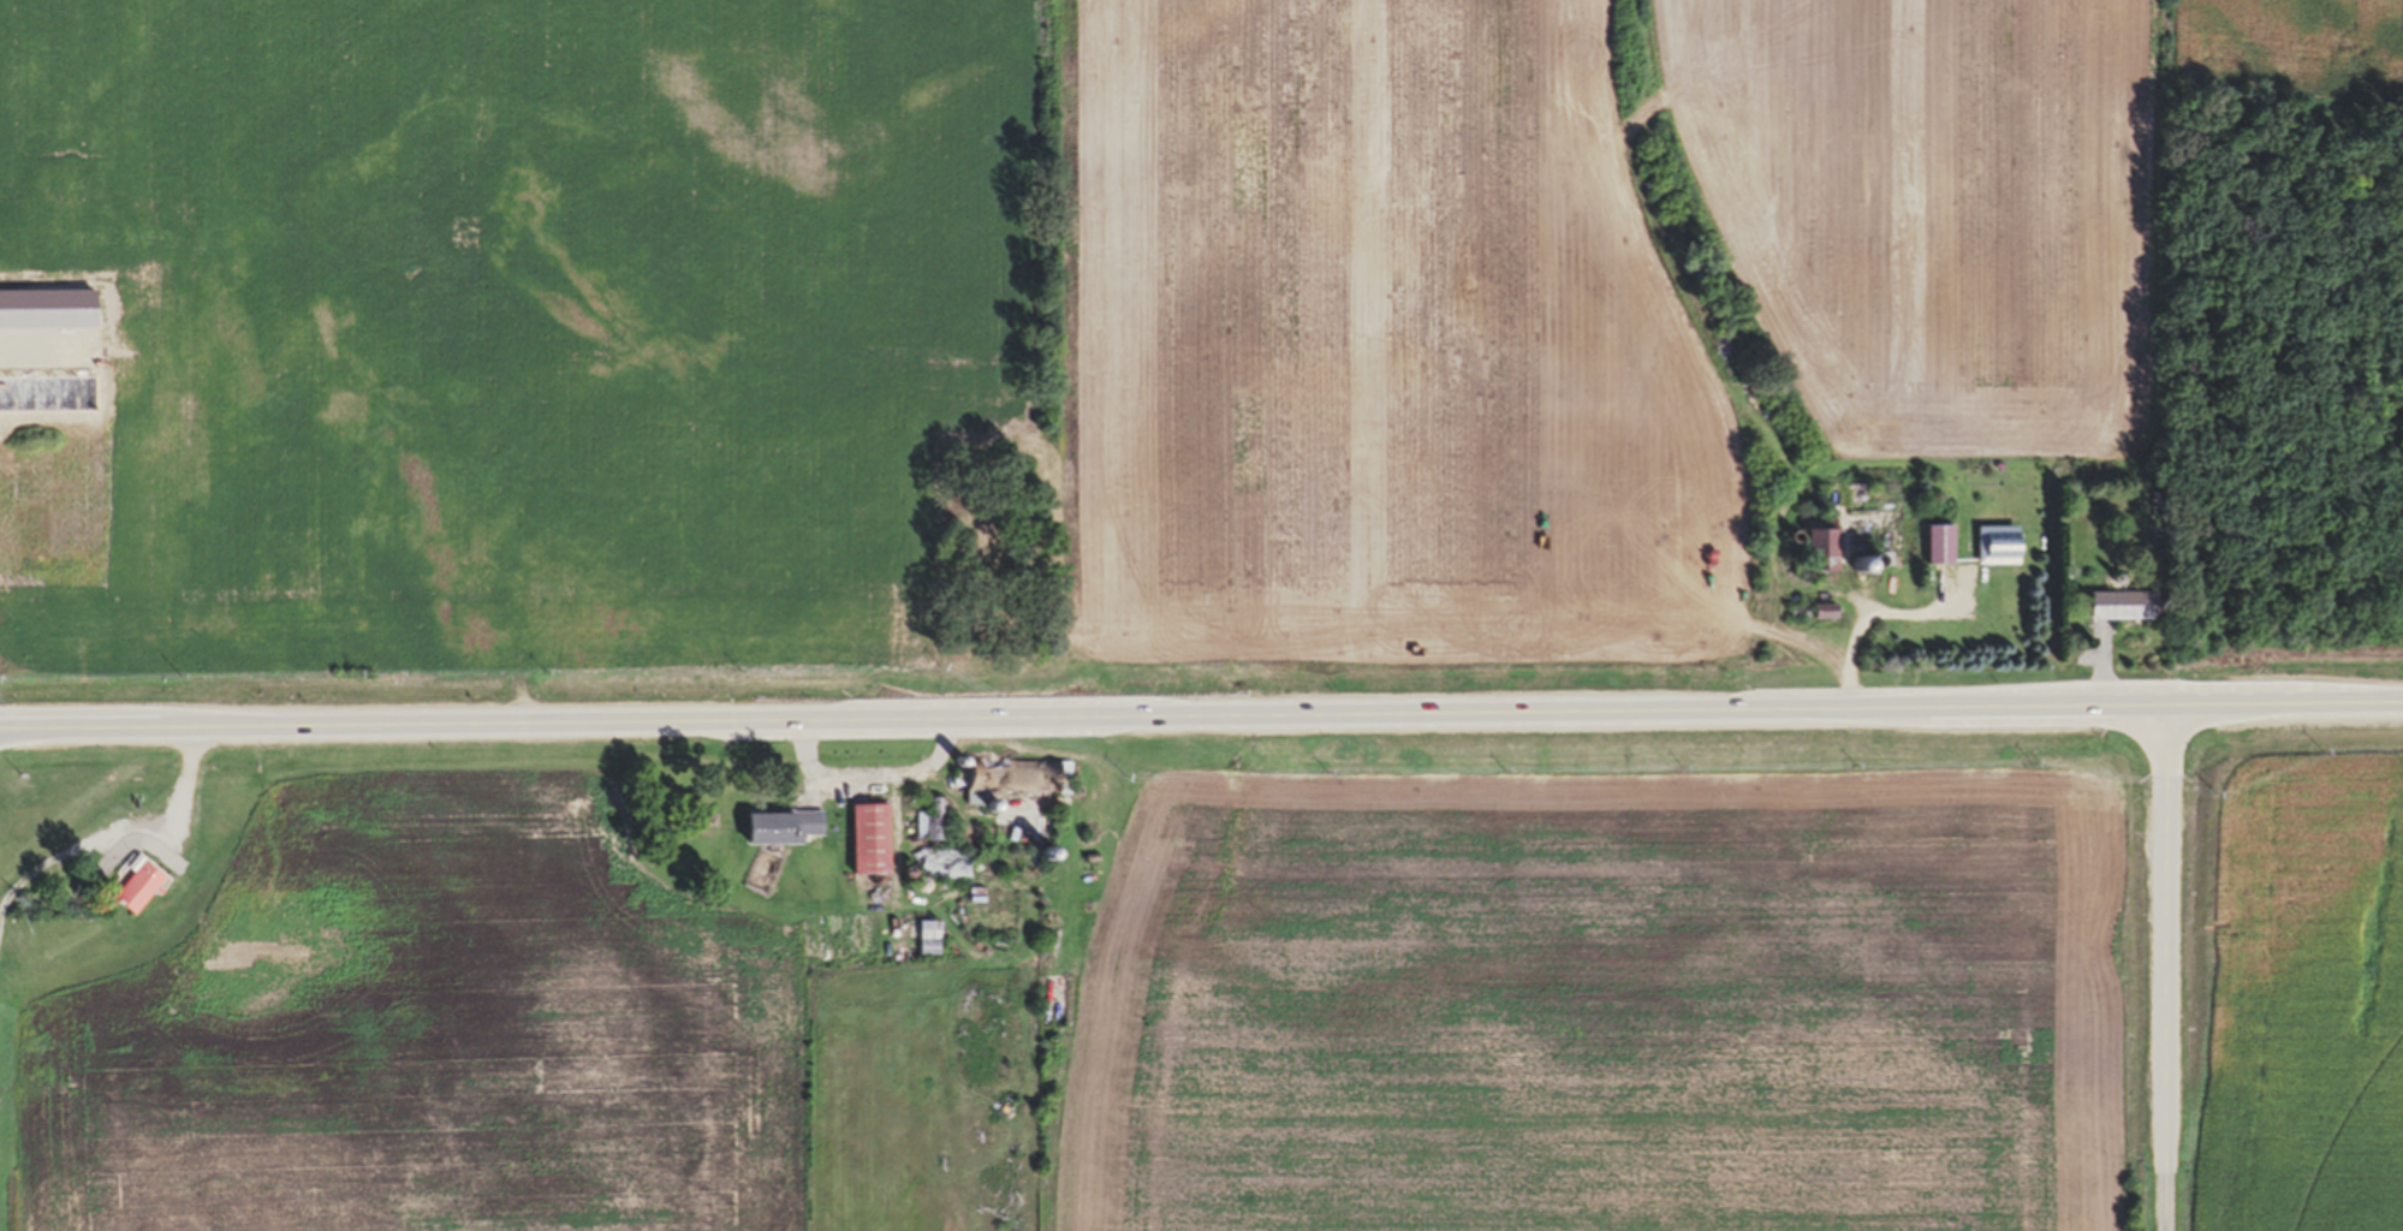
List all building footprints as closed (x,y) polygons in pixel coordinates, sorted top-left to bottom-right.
[(1951,574),(1951,534),(1923,534),(1923,574),(1951,574)] [(2017,534),(1974,534),(1974,574),(2017,574),(2017,534)] [(1824,580),(1823,547),(1802,547),(1802,580),(1824,580)] [(2152,601),(2088,601),(2088,629),(2152,629),(2152,601)] [(1061,772),(966,770),(965,802),(1061,803),(1061,772)] [(915,822),(915,850),(941,850),(941,807),(925,807),(925,822),(915,822)] [(850,814),(850,885),(887,885),(887,814),(850,814)] [(746,853),(821,853),(821,821),(746,821),(746,853)] [(917,883),(970,883),(970,862),(917,862),(917,883)] [(140,918),(139,908),(157,906),(153,867),(112,871),(117,921),(140,918)] [(937,965),(937,931),(916,931),(916,965),(937,965)]
